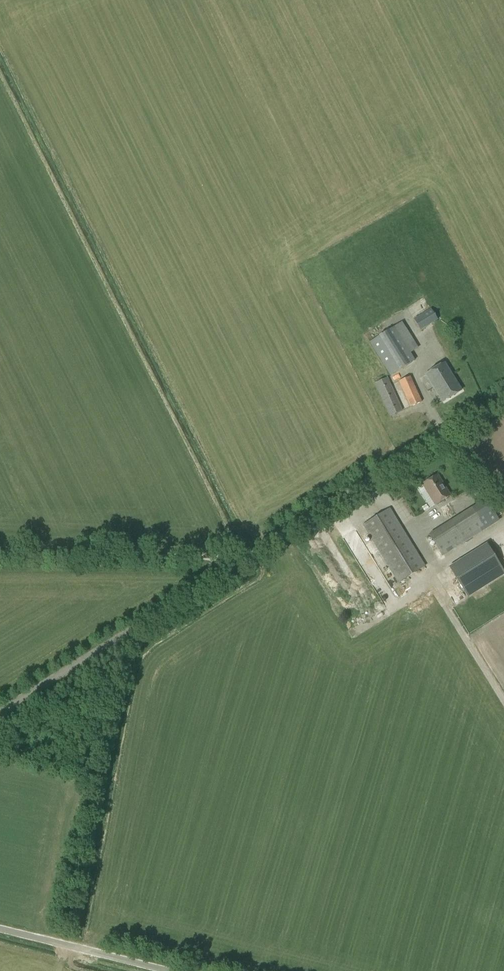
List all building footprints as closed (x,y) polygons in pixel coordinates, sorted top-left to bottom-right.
[(420,331),(438,320),(430,308),(413,319),(420,331)] [(390,376),(415,360),(394,327),(369,343),(390,376)] [(442,402),(461,390),(444,363),(425,375),(442,402)] [(410,407),(422,402),(410,376),(399,382),(410,407)] [(389,416),(402,410),(387,377),(374,383),(389,416)] [(435,505),(450,496),(437,475),(422,484),(435,505)] [(442,556),(485,530),(471,507),(428,535),(442,556)] [(398,583),(426,566),(390,508),(362,525),(398,583)] [(450,569),(467,597),(503,574),(503,573),(487,546),(450,569)]
